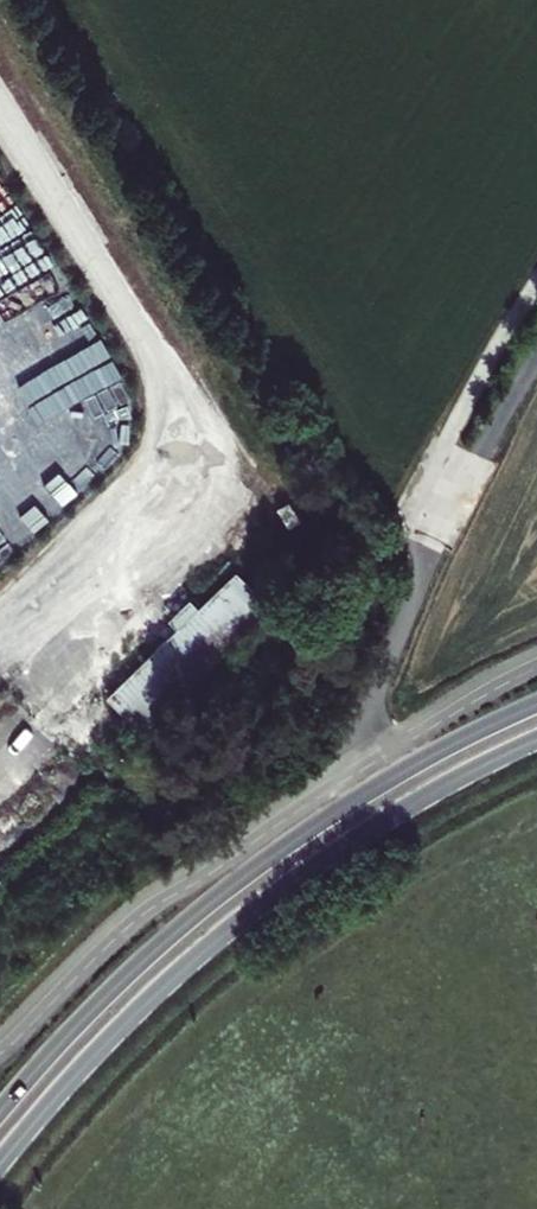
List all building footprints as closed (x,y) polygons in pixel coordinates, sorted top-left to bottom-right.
[(108,698),(141,731),(268,606),(236,573),(199,609),(177,630),(108,698)] [(189,600),(168,621),(177,630),(199,609),(189,600)]
